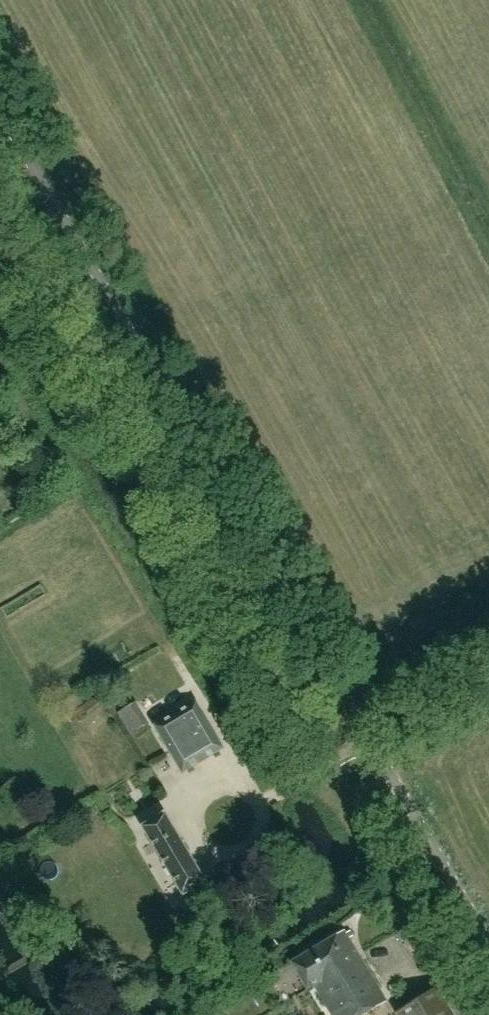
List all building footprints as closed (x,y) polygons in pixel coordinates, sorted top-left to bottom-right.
[(76,690),(61,699),(67,709),(82,701),(76,690)] [(196,700),(153,725),(182,774),(225,749),(196,700)] [(122,723),(139,712),(135,705),(117,715),(122,723)] [(165,815),(143,827),(184,895),(205,882),(165,815)] [(292,962),(309,989),(315,985),(332,1014),(362,1014),(386,1001),(344,931),(292,962)] [(438,988),(395,1014),(396,1014),(454,1014),(438,988)]
